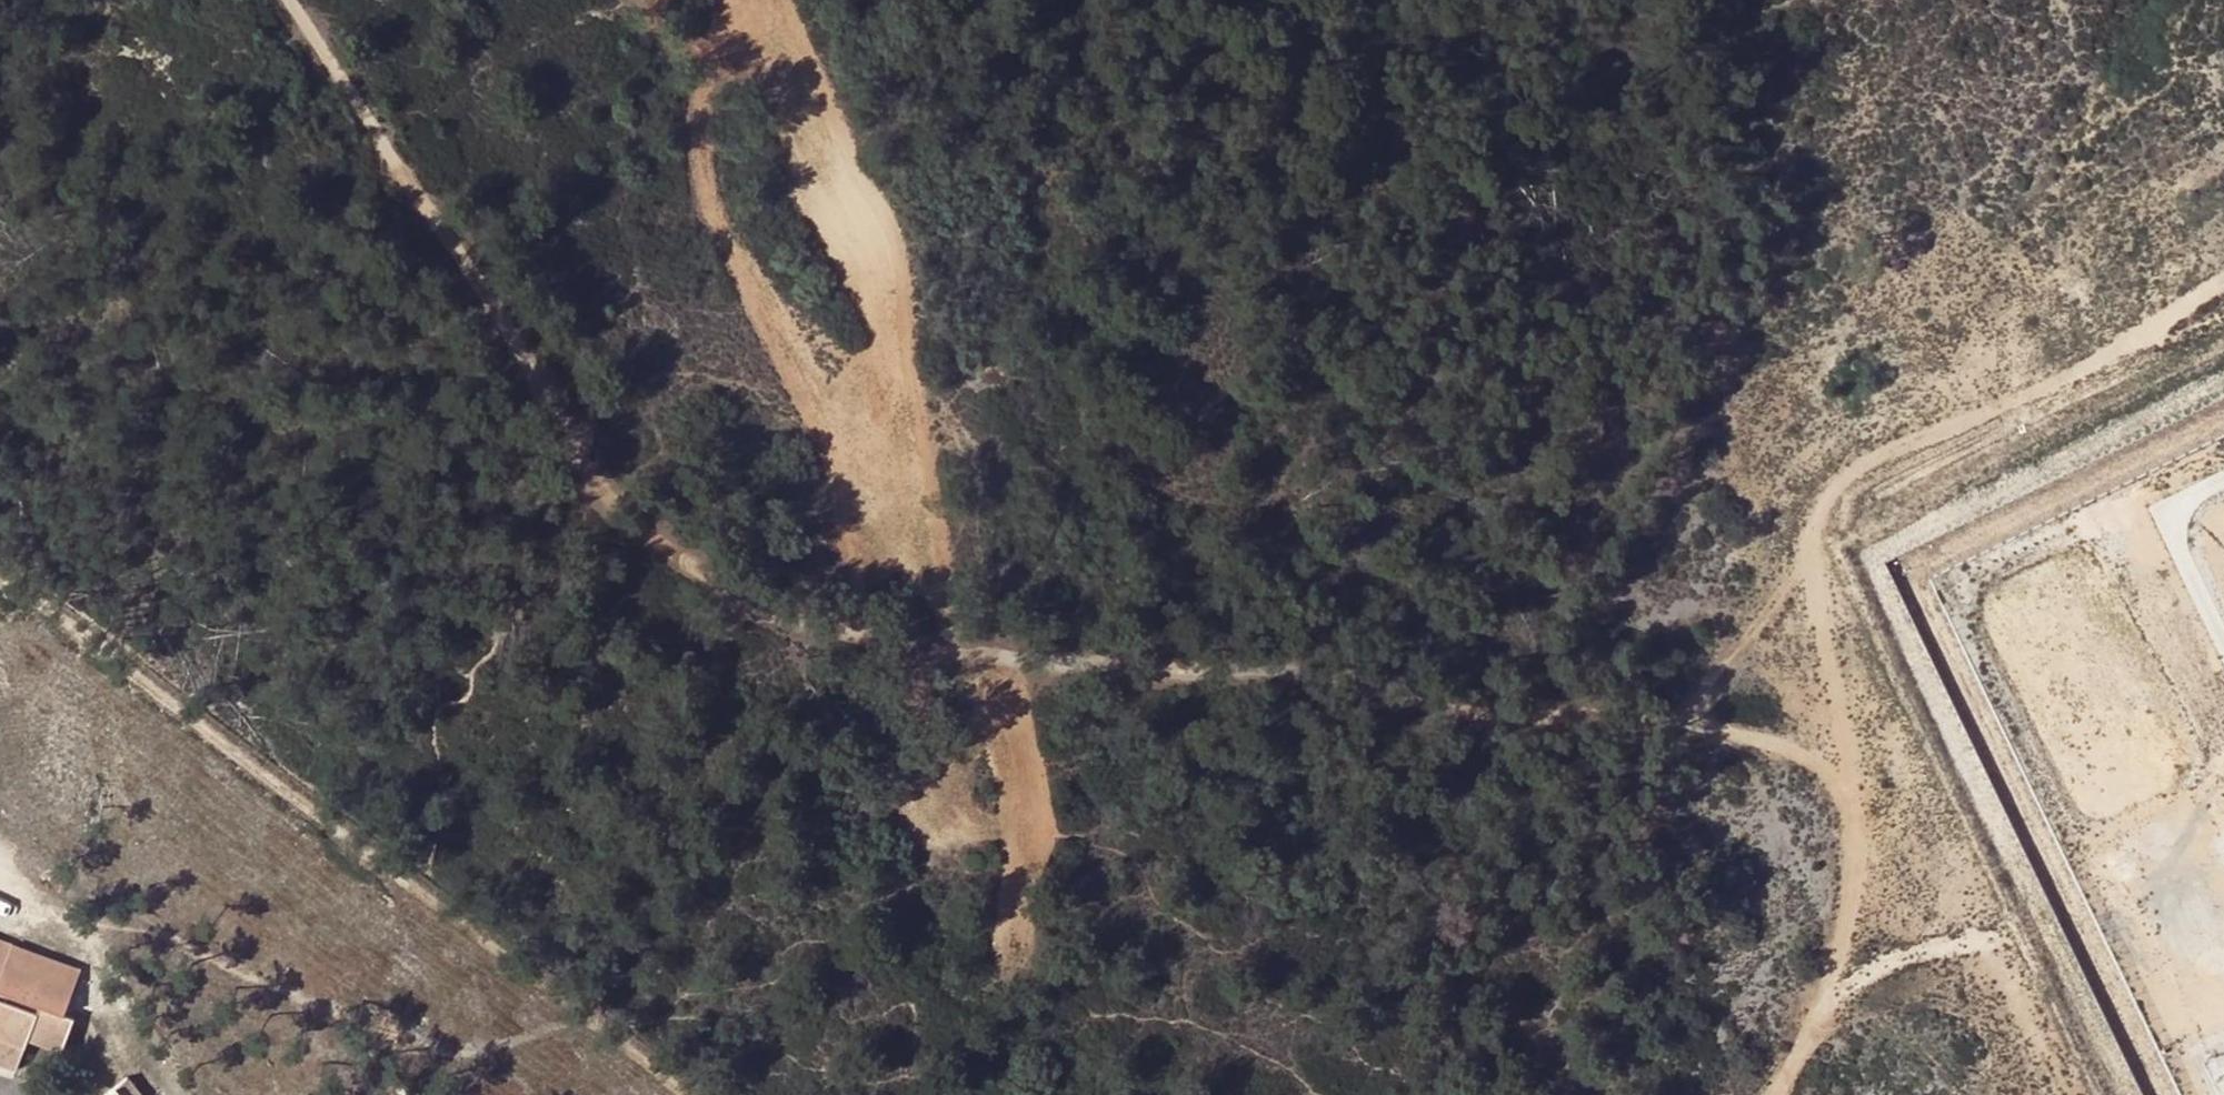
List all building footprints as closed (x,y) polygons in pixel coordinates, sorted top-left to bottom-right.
[(16,1068),(28,1038),(59,1051),(73,1017),(0,988),(0,1061),(16,1068)] [(129,1078),(109,1094),(141,1094),(129,1078)]
